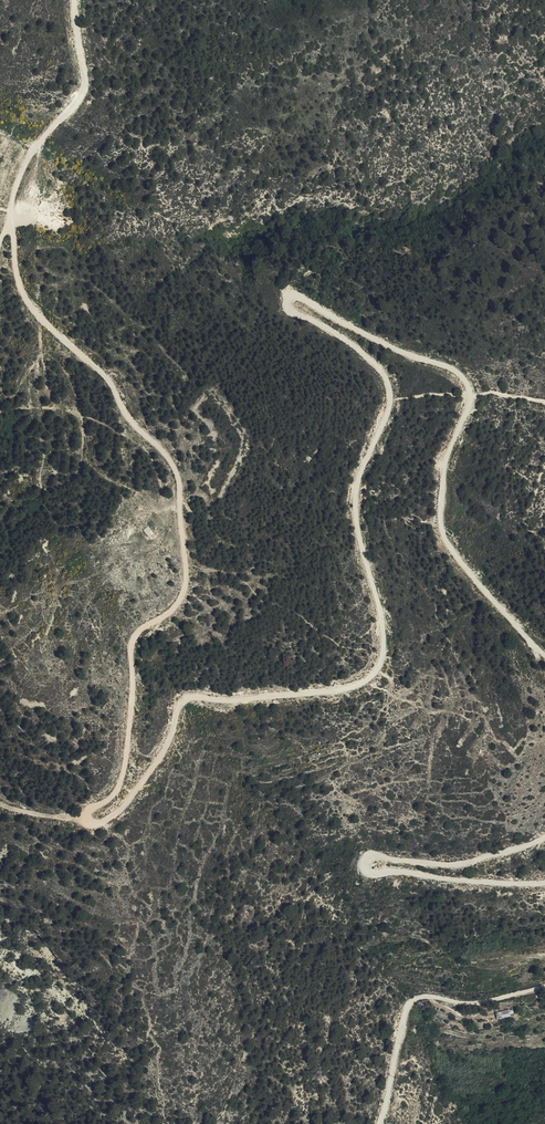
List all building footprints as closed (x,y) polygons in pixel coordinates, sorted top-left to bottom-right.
[(149,526),(144,529),(148,535),(153,532),(149,526)] [(510,1023),(508,1016),(500,1019),(502,1025),(510,1023)]
